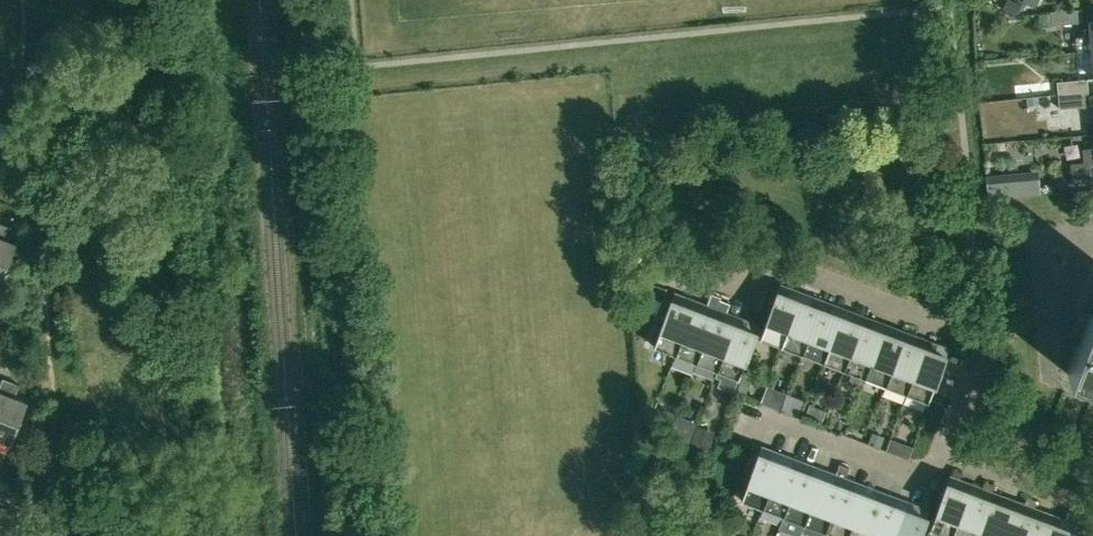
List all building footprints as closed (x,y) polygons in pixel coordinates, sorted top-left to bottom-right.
[(1006,10),(1013,13),(1016,13),(1020,6),(1010,1),(1006,10)] [(1082,8),(1051,11),(1038,12),(1039,26),(1083,22),(1082,8)] [(1021,13),(1016,13),(1013,13),(1008,14),(1008,23),(1022,22),(1021,13)] [(1089,21),(1090,35),(1075,36),(1076,50),(1092,49),(1092,20),(1089,20),(1089,21)] [(1076,50),(1076,51),(1092,50),(1092,66),(1092,49),(1076,50)] [(1057,81),(1058,95),(1089,92),(1088,78),(1057,81)] [(1058,95),(1058,97),(1059,108),(1091,106),(1089,92),(1058,95)] [(1083,150),(1084,163),(1072,164),(1074,185),(1092,183),(1092,149),(1083,150)] [(1014,172),(986,174),(989,199),(1017,196),(1014,172)] [(8,226),(0,223),(0,284),(0,285),(16,243),(3,239),(8,226)] [(1089,297),(1092,284),(1092,283),(1082,279),(1077,293),(1089,297)] [(760,338),(783,346),(800,301),(788,296),(791,288),(780,284),(760,338)] [(693,309),(683,305),(686,297),(674,292),(654,345),(676,354),(693,309)] [(676,354),(697,362),(721,297),(712,293),(704,313),(693,309),(676,354)] [(783,346),(804,354),(824,300),(813,296),(810,305),(800,301),(783,346)] [(721,297),(697,362),(717,370),(718,370),(735,325),(724,321),(731,303),(721,300),(722,297),(721,297)] [(804,354),(825,362),(842,317),(830,312),(833,304),(824,300),(804,354)] [(825,362),(845,370),(866,316),(855,312),(852,320),(842,317),(825,362)] [(1083,336),(1069,374),(1092,383),(1092,316),(1085,313),(1077,334),(1083,336)] [(863,386),(866,378),(883,332),(872,328),(875,320),(866,316),(845,370),(854,373),(850,381),(863,386)] [(735,390),(760,325),(749,321),(746,329),(735,325),(718,370),(717,370),(714,376),(720,378),(718,383),(735,390)] [(866,378),(887,386),(907,332),(897,328),(894,336),(883,332),(866,378)] [(887,386),(908,393),(925,348),(914,344),(917,336),(907,332),(887,386)] [(929,401),(949,348),(939,344),(935,352),(925,348),(908,393),(929,401)] [(744,371),(737,389),(746,393),(753,375),(744,371)] [(11,381),(3,378),(0,385),(0,410),(11,381)] [(20,384),(11,381),(0,410),(0,438),(12,443),(27,402),(15,397),(20,384)] [(765,389),(760,403),(781,410),(786,397),(765,389)] [(805,416),(822,423),(827,410),(810,404),(805,416)] [(656,430),(666,433),(671,423),(660,419),(656,430)] [(697,425),(690,444),(708,450),(714,431),(697,425)] [(872,432),(868,444),(881,448),(885,436),(872,432)] [(914,446),(903,442),(899,455),(909,459),(914,446)] [(762,445),(742,499),(763,508),(781,462),(770,458),(773,449),(762,445)] [(763,508),(784,515),(805,461),(795,458),(792,466),(781,462),(763,508)] [(784,515),(805,523),(822,477),(812,473),(815,465),(805,461),(784,515)] [(805,523),(826,531),(846,477),(837,474),(834,482),(822,477),(805,523)] [(964,504),(965,504),(970,492),(958,488),(962,479),(950,475),(927,535),(952,535),(964,504)] [(839,535),(848,535),(864,493),(854,489),(857,481),(846,477),(826,531),(839,535)] [(965,504),(964,504),(952,535),(976,535),(993,491),(983,488),(980,496),(970,492),(965,504)] [(888,493),(879,489),(875,497),(864,493),(848,535),(871,535),(888,493)] [(1011,507),(1000,503),(1003,495),(993,491),(976,535),(1000,535),(1011,507)] [(906,509),(895,505),(899,497),(888,493),(871,535),(896,535),(906,509)] [(1011,507),(1000,535),(1024,535),(1035,507),(1037,500),(1028,496),(1022,512),(1011,507)] [(931,509),(920,505),(917,513),(906,509),(896,535),(921,535),(931,509)] [(1042,519),(1045,511),(1035,507),(1024,535),(1048,535),(1053,523),(1042,519)] [(1080,516),(1070,512),(1064,527),(1053,523),(1048,535),(1073,535),(1080,516)]
